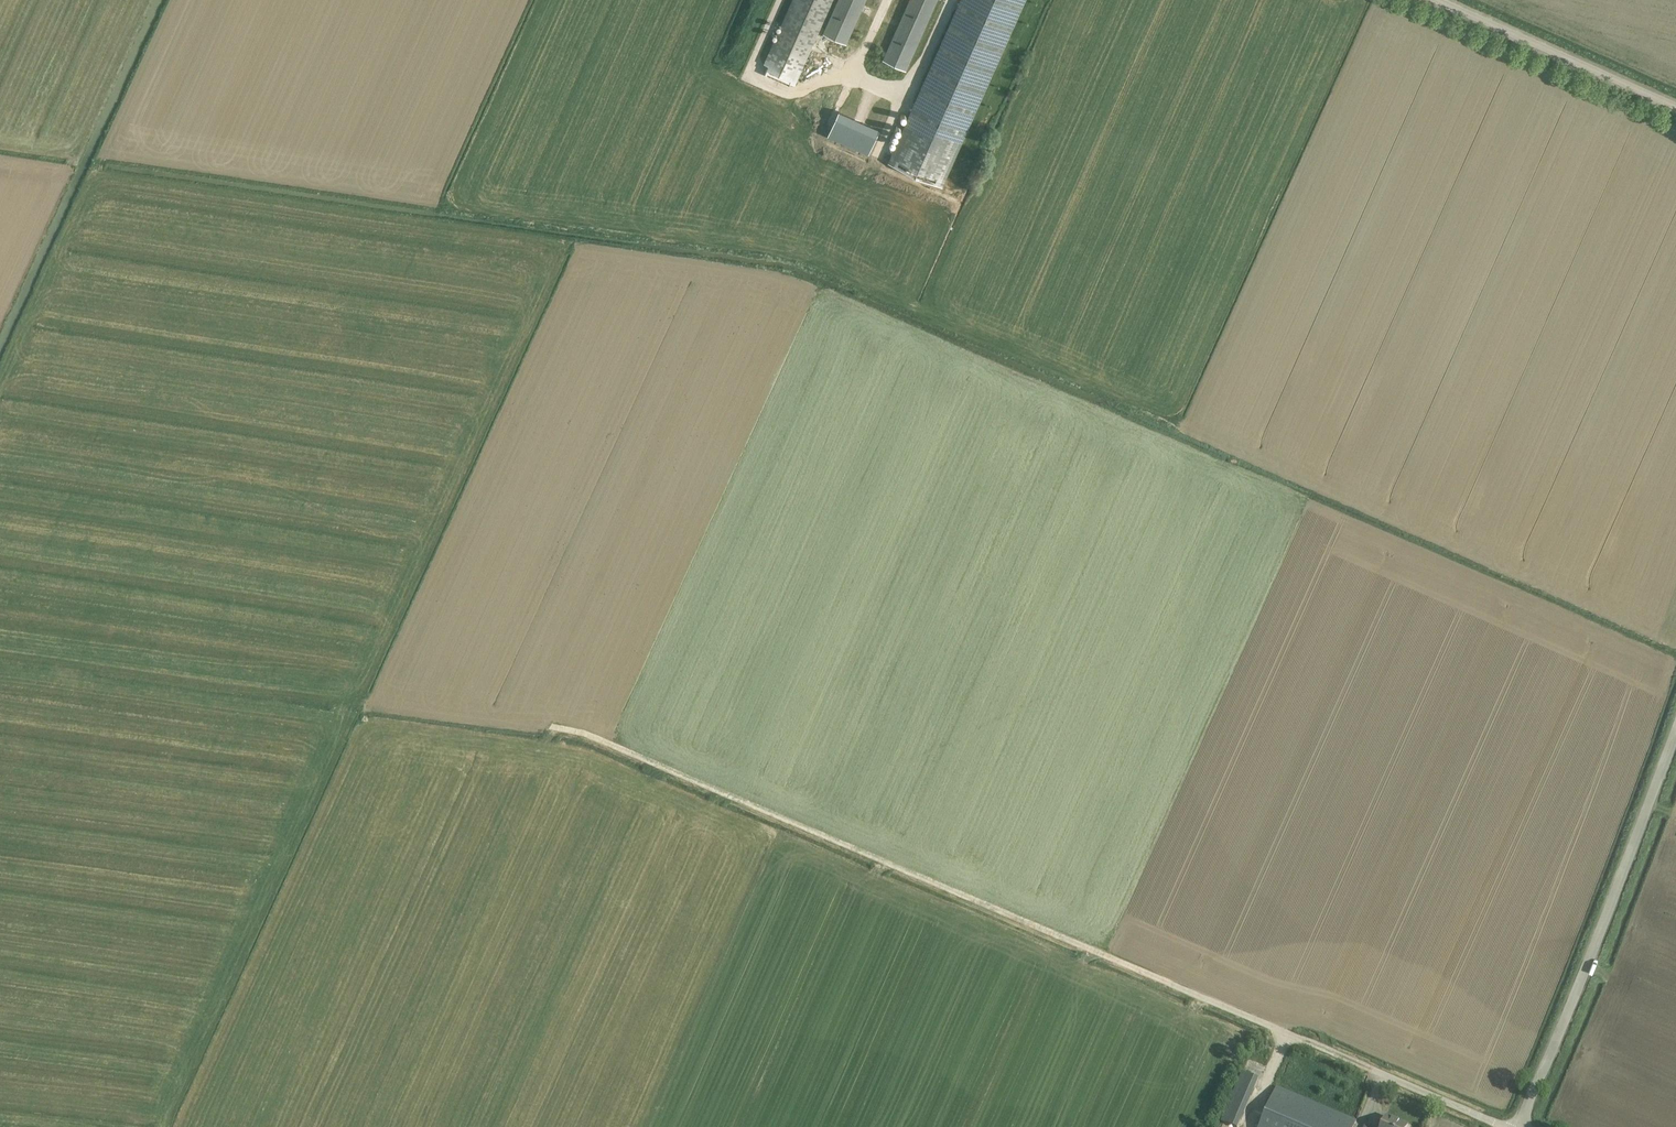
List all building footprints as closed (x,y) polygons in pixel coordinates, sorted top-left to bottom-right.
[(764,63),(797,78),(832,0),(792,0),(764,63)] [(823,34),(846,44),(865,0),(838,0),(823,34)] [(882,61),(904,71),(936,0),(909,0),(882,61)] [(940,186),(1024,0),(960,0),(892,149),(895,151),(889,164),(933,184),(934,183),(940,186)] [(1243,1073),(1222,1122),(1235,1126),(1238,1126),(1258,1079),(1243,1073)] [(1277,1087),(1260,1126),(1354,1126),(1356,1121),(1277,1087)] [(1408,1125),(1387,1116),(1386,1119),(1383,1126),(1408,1126),(1408,1125)]
